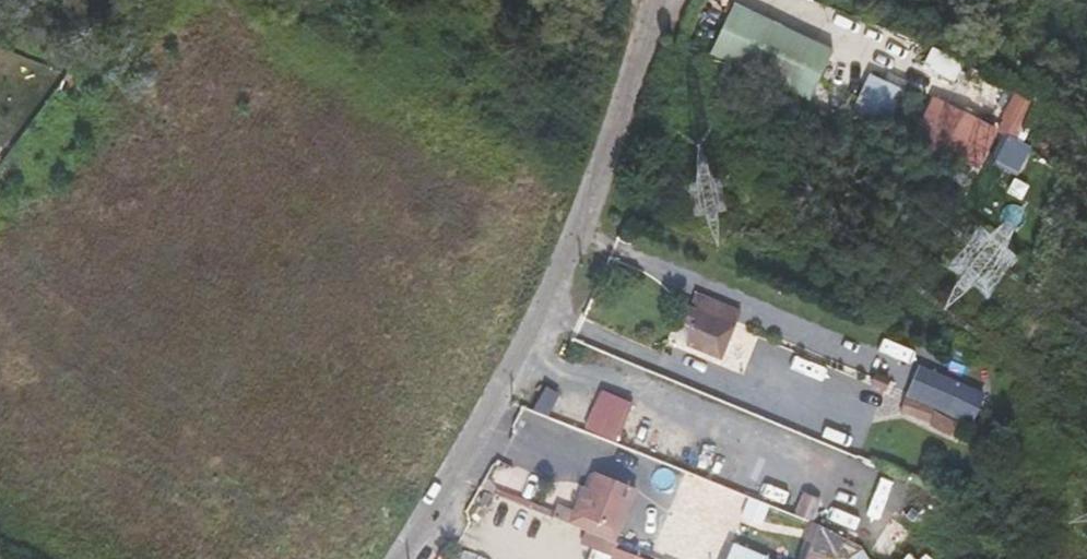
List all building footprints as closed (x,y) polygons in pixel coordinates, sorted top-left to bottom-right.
[(868,72),(849,111),(884,128),(903,88),(868,72)] [(1016,91),(996,128),(1014,137),(1033,101),(1016,91)] [(928,96),(907,146),(923,153),(945,103),(928,96)] [(945,103),(923,153),(964,170),(985,120),(945,103)] [(725,358),(738,304),(685,292),(673,346),(725,358)] [(918,363),(904,398),(972,425),(985,390),(918,363)] [(583,428),(616,442),(633,402),(600,388),(583,428)] [(630,422),(624,443),(663,454),(669,433),(630,422)] [(580,534),(585,536),(604,495),(558,475),(552,489),(556,491),(543,519),(580,534)] [(542,485),(528,513),(543,519),(556,491),(552,489),(542,485)] [(795,516),(814,519),(819,496),(800,492),(795,516)] [(580,534),(543,519),(528,551),(547,558),(569,558),(580,534)] [(800,558),(869,558),(872,535),(804,527),(800,558)] [(726,547),(721,558),(759,558),(726,547)]
